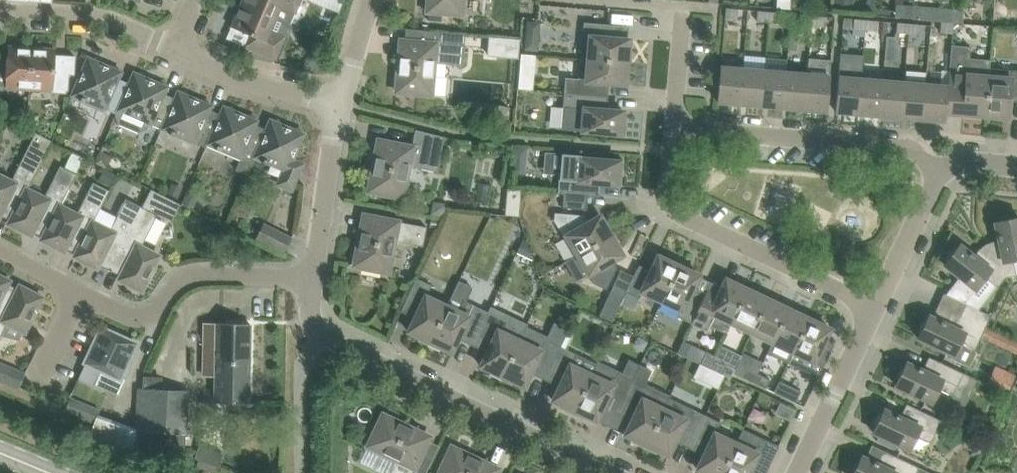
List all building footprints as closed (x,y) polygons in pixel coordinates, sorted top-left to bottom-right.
[(290,25),(301,0),(242,0),(241,4),(290,25)] [(342,1),(340,0),(332,0),(328,8),(338,12),(342,1)] [(427,8),(427,11),(442,12),(462,14),(463,0),(426,0),(426,1),(426,4),(426,5),(426,6),(427,8)] [(850,11),(853,0),(836,0),(834,6),(850,11)] [(290,25),(241,4),(231,26),(250,35),(245,46),(275,59),(285,36),(290,25)] [(912,19),(913,6),(895,4),(894,17),(912,19)] [(953,9),(913,5),(913,6),(912,19),(941,22),(951,22),(952,16),(953,10),(953,9)] [(725,8),(725,18),(737,19),(738,9),(725,8)] [(756,20),(769,21),(770,11),(757,10),(756,20)] [(952,16),(951,22),(953,23),(962,23),(963,11),(953,10),(952,16)] [(442,12),(428,11),(428,20),(441,20),(442,12)] [(770,11),(769,21),(780,22),(781,12),(770,11)] [(800,24),(811,25),(811,15),(800,14),(800,24)] [(811,15),(811,25),(823,26),(824,16),(811,15)] [(865,29),(866,19),(854,18),(843,18),(842,29),(853,30),(853,29),(865,29)] [(866,19),(865,29),(877,30),(878,20),(866,19)] [(584,22),(583,36),(590,37),(588,58),(628,62),(630,39),(607,37),(608,24),(584,22)] [(896,32),(908,33),(908,23),(897,22),(896,32)] [(951,22),(941,22),(940,31),(952,32),(953,23),(951,22)] [(908,23),(908,33),(920,34),(921,24),(908,23)] [(538,36),(526,35),(525,50),(537,51),(538,36)] [(488,37),(487,57),(518,59),(520,39),(488,37)] [(396,87),(397,88),(396,92),(431,95),(434,62),(463,65),(464,45),(401,40),(398,73),(397,75),(396,78),(395,79),(395,81),(395,84),(395,85),(396,87)] [(885,61),(896,61),(897,45),(886,44),(885,61)] [(5,86),(29,88),(32,49),(8,47),(5,86)] [(32,49),(29,88),(53,89),(53,93),(59,93),(65,94),(66,73),(74,74),(75,55),(56,54),(56,50),(32,49)] [(858,113),(860,79),(863,54),(841,52),(836,111),(858,113)] [(88,57),(80,75),(71,95),(116,114),(116,113),(121,101),(129,82),(119,77),(122,71),(118,70),(118,69),(118,68),(117,66),(115,66),(112,66),(112,67),(99,61),(99,60),(99,59),(97,57),(95,57),(92,57),(92,58),(88,57)] [(565,78),(563,93),(578,94),(602,96),(603,83),(626,84),(628,62),(588,58),(581,58),(579,79),(565,78)] [(948,86),(947,89),(965,91),(963,114),(986,116),(989,76),(967,74),(968,67),(949,66),(948,86)] [(742,69),(720,67),(718,101),(739,103),(742,69)] [(742,69),(739,103),(761,105),(764,71),(742,69)] [(764,71),(761,105),(783,107),(786,72),(764,71)] [(986,116),(1008,118),(1010,95),(1016,95),(1016,71),(1011,71),(1010,78),(989,76),(986,116)] [(161,129),(175,98),(165,94),(168,86),(164,85),(164,83),(164,82),(163,81),(162,81),(160,80),(158,81),(157,82),(144,76),(144,75),(143,72),(141,72),(138,72),(138,74),(134,72),(129,82),(121,101),(116,113),(116,114),(115,116),(119,125),(138,133),(147,129),(149,124),(151,124),(161,129)] [(786,72),(783,107),(805,109),(808,74),(786,72)] [(808,74),(805,109),(827,110),(830,76),(808,74)] [(533,78),(518,77),(517,89),(532,90),(533,78)] [(860,79),(858,113),(879,115),(882,81),(860,79)] [(882,81),(879,115),(901,117),(904,82),(882,81)] [(904,82),(901,117),(923,119),(926,84),(904,82)] [(926,84),(923,119),(945,121),(947,89),(948,86),(926,84)] [(175,98),(161,129),(206,147),(207,144),(220,113),(210,109),(212,105),(208,104),(209,103),(209,102),(207,100),(205,99),(202,99),(201,100),(188,95),(189,93),(187,91),(185,90),(182,91),(181,92),(178,91),(175,98)] [(562,115),(561,130),(582,131),(603,133),(603,134),(626,136),(627,123),(623,122),(624,111),(601,109),(602,96),(578,94),(563,93),(562,115)] [(254,157),(266,129),(256,124),(258,120),(254,119),(255,118),(255,117),(254,116),(253,114),(250,114),(248,114),(247,116),(234,110),(235,109),(233,106),(231,105),(228,106),(228,107),(224,106),(220,113),(207,144),(240,158),(235,169),(247,174),(254,157)] [(266,129),(254,157),(285,170),(279,185),(292,190),(304,163),(293,159),(304,133),(301,132),(301,130),(299,128),(298,127),(295,127),(294,129),(280,123),(281,122),(281,121),(279,119),(278,119),(275,119),(274,120),(270,119),(266,129)] [(368,186),(369,188),(368,191),(403,198),(409,166),(437,172),(445,135),(415,129),(412,146),(378,140),(372,173),(370,175),(370,176),(369,178),(369,180),(368,182),(368,183),(368,186)] [(11,220),(27,189),(52,141),(36,132),(11,181),(0,175),(0,215),(11,220)] [(512,159),(525,161),(526,147),(513,146),(512,159)] [(67,163),(64,168),(76,173),(83,158),(72,153),(67,163)] [(111,159),(99,155),(96,161),(108,166),(111,159)] [(601,159),(579,158),(580,156),(563,155),(562,169),(560,169),(558,193),(564,193),(588,195),(594,196),(595,182),(618,184),(619,173),(623,173),(624,160),(601,158),(601,159)] [(11,220),(9,223),(31,234),(33,231),(43,237),(44,237),(60,206),(77,174),(76,173),(64,168),(60,165),(44,197),(27,189),(11,220)] [(110,187),(115,175),(103,169),(98,181),(110,187)] [(44,237),(43,237),(42,239),(64,251),(65,248),(76,253),(77,254),(93,222),(101,208),(109,190),(93,182),(77,214),(60,206),(44,237)] [(183,187),(172,183),(167,194),(178,198),(183,187)] [(507,188),(505,215),(519,216),(521,189),(507,188)] [(193,210),(199,199),(187,193),(181,204),(193,210)] [(588,195),(564,193),(563,207),(586,210),(588,195)] [(77,254),(76,253),(75,256),(97,267),(98,265),(110,270),(142,207),(126,199),(117,216),(101,208),(93,222),(77,254)] [(158,215),(142,207),(110,270),(121,276),(119,279),(142,290),(159,256),(141,247),(158,215)] [(564,236),(566,235),(577,255),(612,235),(600,215),(589,221),(586,215),(554,212),(554,220),(564,236)] [(354,260),(355,263),(354,265),(389,272),(395,241),(423,246),(427,227),(364,214),(357,248),(357,249),(355,251),(355,252),(354,254),(354,257),(354,258),(354,260)] [(1005,278),(1016,275),(1016,273),(1016,218),(1015,218),(1013,217),(1011,217),(1008,218),(1006,218),(1003,219),(999,222),(995,222),(1000,244),(992,245),(987,248),(1005,278)] [(256,238),(267,243),(285,252),(292,238),(263,224),(256,238)] [(612,235),(577,255),(568,260),(579,280),(623,254),(612,235)] [(1005,278),(987,248),(982,252),(977,258),(960,245),(957,248),(953,250),(951,252),(949,256),(947,258),(947,261),(944,264),(960,276),(947,293),(965,302),(975,289),(976,289),(985,277),(998,287),(1005,278)] [(662,301),(679,265),(658,255),(648,276),(636,270),(634,276),(626,292),(624,298),(623,300),(630,304),(634,296),(639,298),(642,292),(662,301)] [(699,275),(679,265),(662,301),(681,310),(678,317),(691,323),(702,301),(689,296),(699,275)] [(612,288),(606,301),(619,306),(623,297),(624,298),(626,292),(634,276),(621,270),(612,288)] [(7,283),(8,283),(9,281),(0,276),(0,297),(7,283)] [(432,285),(417,278),(405,302),(416,307),(412,315),(415,316),(408,331),(419,336),(417,340),(428,345),(447,305),(427,296),(432,285)] [(731,323),(747,289),(726,279),(715,301),(704,296),(702,301),(691,323),(707,330),(709,325),(726,333),(731,323)] [(1,334),(19,339),(23,330),(24,331),(42,297),(20,286),(18,289),(8,283),(7,283),(0,297),(0,336),(1,334)] [(540,310),(549,292),(543,289),(535,307),(540,310)] [(747,289),(731,323),(752,332),(768,298),(747,289)] [(768,298),(752,332),(772,342),(789,308),(768,298)] [(447,305),(428,345),(439,351),(441,347),(452,352),(459,337),(462,339),(465,334),(475,339),(488,312),(462,299),(457,310),(447,305)] [(966,303),(961,314),(986,326),(991,315),(966,303)] [(793,352),(809,318),(789,308),(772,342),(767,353),(788,363),(793,352)] [(503,319),(488,312),(475,339),(486,345),(484,349),(488,351),(481,366),(491,371),(490,374),(501,380),(519,340),(527,326),(528,324),(506,313),(503,319)] [(920,334),(918,338),(952,354),(950,358),(970,367),(978,350),(975,349),(982,334),(988,337),(992,329),(986,326),(961,314),(956,324),(948,320),(946,324),(929,315),(927,319),(925,321),(924,322),(922,324),(921,327),(920,330),(920,332),(920,334)] [(834,343),(825,339),(830,328),(809,318),(793,352),(823,366),(834,343)] [(203,323),(203,343),(203,350),(216,350),(214,402),(249,403),(250,324),(203,323)] [(122,377),(137,345),(116,335),(117,332),(114,331),(108,328),(105,326),(104,329),(102,328),(86,363),(101,370),(94,385),(119,397),(127,380),(122,377)] [(548,374),(561,346),(562,343),(527,326),(519,340),(501,380),(512,385),(513,381),(524,386),(531,371),(535,373),(537,369),(548,374)] [(576,353),(561,346),(548,374),(558,379),(556,383),(560,385),(553,400),(564,405),(562,409),(573,414),(592,374),(571,364),(576,353)] [(700,364),(710,368),(714,359),(715,356),(706,351),(700,364)] [(714,359),(710,368),(722,374),(726,365),(714,359)] [(621,375),(623,372),(598,360),(592,374),(573,414),(584,419),(586,415),(596,421),(603,406),(607,407),(609,403),(620,408),(633,380),(621,375)] [(898,378),(898,381),(896,385),(932,402),(938,389),(949,394),(946,400),(963,408),(977,379),(956,370),(938,361),(934,371),(926,367),(924,371),(906,362),(905,366),(903,367),(901,369),(901,370),(899,373),(899,374),(898,377),(898,378)] [(700,364),(694,377),(716,387),(722,374),(710,368),(700,364)] [(1014,381),(1016,376),(1016,375),(995,365),(987,384),(1009,394),(1014,381)] [(745,367),(741,376),(753,382),(757,373),(745,367)] [(757,373),(753,382),(766,388),(770,379),(757,373)] [(643,386),(633,380),(620,408),(631,413),(629,418),(632,419),(625,434),(636,439),(634,443),(645,448),(664,408),(669,398),(670,394),(645,383),(643,386)] [(779,380),(774,392),(778,394),(796,402),(801,391),(779,380)] [(139,387),(135,451),(185,454),(188,390),(139,387)] [(757,400),(768,405),(771,397),(761,392),(757,400)] [(65,406),(63,410),(93,424),(99,411),(69,397),(65,406)] [(681,437),(692,442),(705,415),(669,398),(664,408),(645,448),(656,453),(658,450),(669,455),(676,440),(679,442),(681,437)] [(875,425),(875,428),(873,432),(909,449),(916,436),(930,443),(941,420),(934,417),(916,408),(911,418),(904,414),(902,418),(884,409),(882,413),(881,414),(879,416),(878,417),(877,420),(876,422),(875,424),(875,425)] [(386,415),(383,414),(368,446),(397,459),(390,472),(426,472),(429,467),(418,462),(430,436),(399,422),(398,420),(396,418),(394,417),(393,416),(392,416),(389,415),(387,415),(386,415)] [(692,442),(703,447),(701,452),(705,454),(697,469),(707,472),(722,472),(736,443),(716,433),(721,422),(705,415),(692,442)] [(722,472),(753,472),(755,468),(766,472),(777,449),(742,432),(736,443),(722,472)] [(224,453),(199,445),(195,459),(220,467),(224,453)] [(443,464),(439,472),(496,472),(499,468),(468,454),(467,452),(465,450),(463,449),(462,448),(460,448),(458,447),(457,447),(454,447),(452,446),(443,464)] [(894,455),(889,465),(881,461),(880,465),(862,456),(860,460),(858,462),(857,463),(856,464),(854,467),(853,469),(853,471),(853,472),(931,472),(894,455)]
